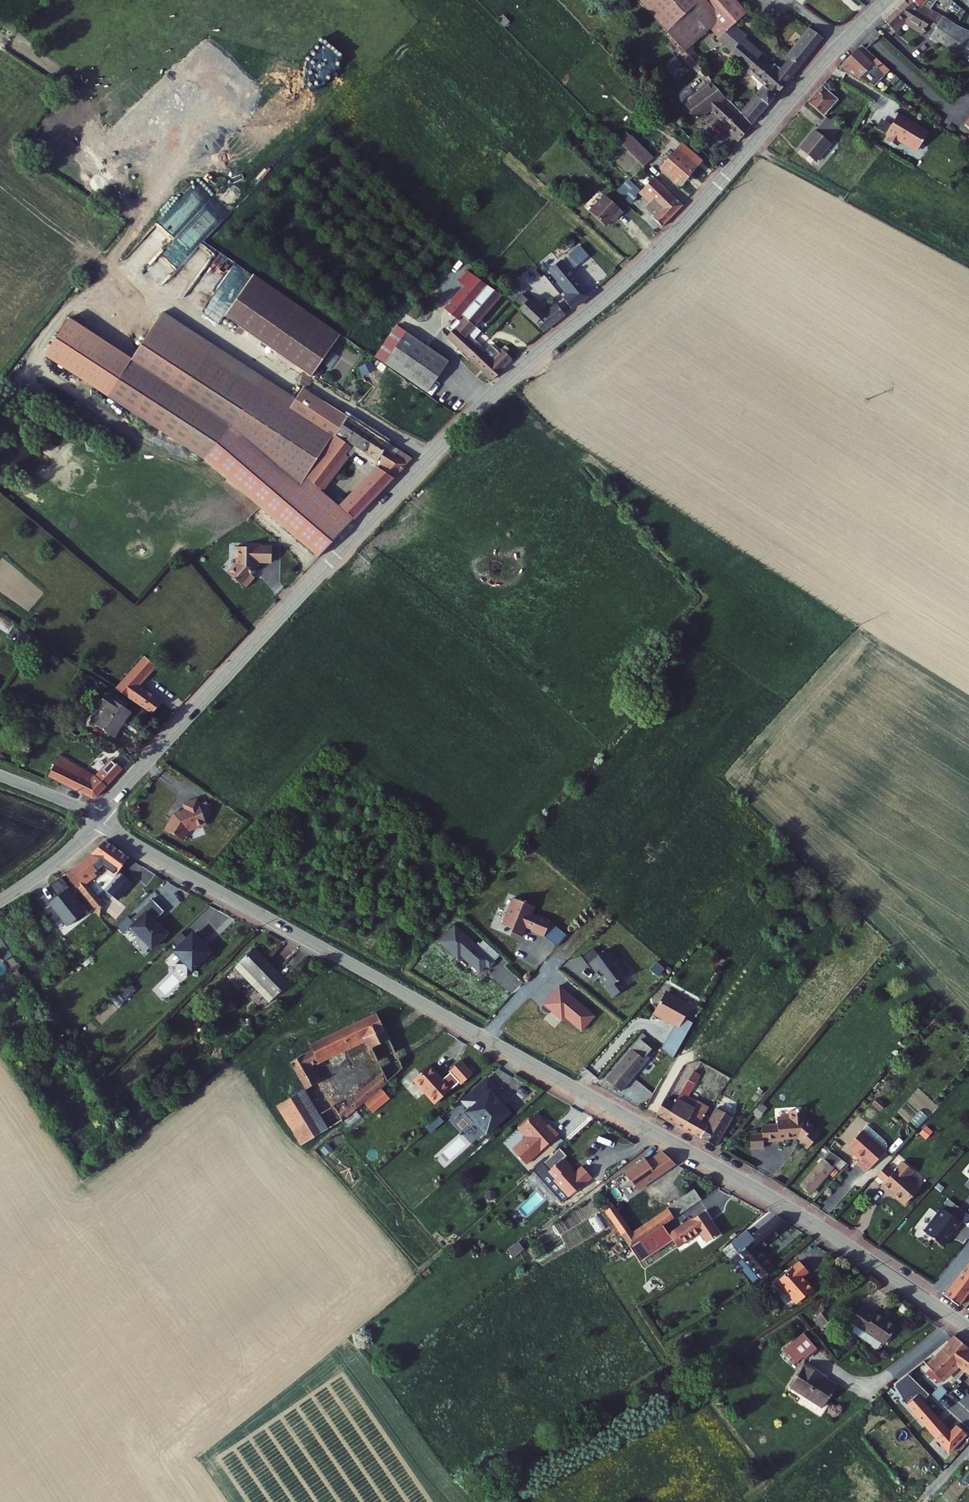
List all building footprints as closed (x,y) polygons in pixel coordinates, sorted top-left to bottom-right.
[(743,115),(752,125),(791,80),(765,57),(760,53),(755,48),(747,40),(740,33),(712,0),(638,0),(689,56),(714,33),(734,51),(732,53),(768,86),(743,115)] [(740,33),(743,30),(738,25),(743,19),(751,12),(740,0),(712,0),(740,33)] [(891,13),(900,20),(913,9),(932,22),(936,17),(943,23),(938,30),(968,50),(968,18),(936,0),(904,0),(891,13)] [(757,31),(743,19),(738,25),(743,30),(750,38),(747,40),(755,48),(760,53),(767,45),(754,34),(757,31)] [(750,38),(743,30),(740,33),(747,40),(750,38)] [(813,30),(808,36),(819,45),(824,39),(813,30)] [(771,52),(765,57),(791,80),(819,45),(808,36),(795,52),(790,48),(781,57),(779,55),(777,57),(771,52)] [(772,50),(767,45),(760,53),(765,57),(771,52),(772,50)] [(873,64),(857,50),(841,67),(869,83),(869,82),(873,86),(889,69),(877,58),(873,64)] [(675,56),(666,64),(673,71),(682,63),(675,56)] [(711,81),(685,102),(700,120),(712,110),(739,138),(752,125),(743,115),(711,81)] [(839,100),(823,88),(810,104),(827,116),(839,100)] [(911,120),(900,113),(887,135),(891,137),(890,139),(898,144),(901,140),(919,150),(929,133),(909,122),(911,120)] [(845,127),(830,119),(805,149),(821,162),(835,145),(832,143),(845,127)] [(628,124),(620,133),(625,138),(634,129),(628,124)] [(634,129),(625,138),(647,160),(656,151),(634,129)] [(681,143),(663,162),(681,179),(698,159),(681,143)] [(648,164),(622,191),(631,198),(645,184),(652,191),(653,196),(649,200),(656,207),(654,209),(663,218),(683,198),(648,164)] [(608,188),(593,204),(609,219),(619,209),(621,211),(627,205),(608,188)] [(199,201),(165,238),(182,254),(216,218),(199,201)] [(551,245),(532,263),(542,273),(554,262),(571,284),(564,290),(572,301),(591,286),(560,251),(557,253),(551,245)] [(468,262),(458,273),(464,278),(474,266),(468,262)] [(342,326),(256,266),(226,308),(313,368),(342,326)] [(445,300),(460,314),(464,309),(462,307),(489,277),(474,266),(464,278),(445,300)] [(460,314),(454,320),(465,330),(459,340),(493,372),(504,362),(502,361),(513,352),(503,343),(492,354),(466,330),(469,327),(475,332),(482,324),(475,319),(504,286),(489,277),(462,307),(464,309),(460,314)] [(221,297),(229,289),(226,286),(227,284),(224,281),(215,292),(221,297)] [(522,284),(514,292),(545,323),(567,305),(558,295),(543,307),(522,284)] [(296,391),(164,302),(158,311),(290,400),(296,391)] [(133,348),(71,306),(46,343),(203,449),(204,448),(231,417),(300,475),(305,468),(331,427),(335,428),(337,426),(348,410),(322,393),(318,399),(299,386),(296,391),(290,400),(158,311),(133,348)] [(400,318),(378,348),(429,383),(450,353),(400,318)] [(454,320),(447,328),(459,340),(465,330),(454,320)] [(360,366),(364,373),(375,368),(371,361),(360,366)] [(322,393),(303,380),(299,386),(318,399),(322,393)] [(412,452),(348,410),(337,426),(375,452),(380,457),(375,461),(391,472),(412,452)] [(300,475),(231,417),(204,448),(270,506),(318,550),(383,480),(368,469),(332,507),(312,489),(319,480),(305,468),(300,475)] [(350,440),(335,428),(331,427),(305,468),(319,480),(350,440)] [(375,461),(368,469),(383,480),(391,472),(375,461)] [(248,540),(235,540),(235,549),(237,551),(237,559),(235,559),(229,567),(241,577),(242,576),(247,580),(255,570),(252,568),(256,563),(256,555),(272,555),(272,540),(262,540),(262,539),(248,539),(248,540)] [(467,613),(475,621),(484,610),(475,603),(467,613)] [(145,649),(133,661),(146,672),(157,659),(145,649)] [(133,661),(115,682),(152,708),(162,695),(141,679),(146,672),(133,661)] [(115,695),(98,720),(114,731),(132,706),(115,695)] [(53,758),(47,770),(90,791),(96,790),(106,779),(107,780),(123,765),(113,755),(97,771),(61,750),(56,759),(53,758)] [(205,803),(203,798),(189,803),(191,808),(180,812),(177,817),(175,816),(169,827),(188,838),(193,830),(208,825),(207,822),(211,821),(210,818),(205,803)] [(205,803),(210,818),(218,815),(213,801),(205,803)] [(110,837),(64,868),(73,880),(82,874),(108,856),(119,868),(132,850),(110,837)] [(99,897),(91,905),(97,913),(133,880),(125,873),(99,897)] [(82,874),(73,880),(91,905),(99,897),(82,874)] [(138,886),(133,880),(97,913),(101,917),(118,901),(119,903),(138,886)] [(166,905),(153,892),(132,913),(136,917),(132,920),(153,942),(168,927),(156,914),(166,905)] [(537,903),(517,894),(506,921),(516,925),(514,928),(525,933),(530,921),(536,923),(534,927),(547,932),(553,918),(540,912),(539,915),(533,913),(537,903)] [(498,959),(459,922),(443,939),(462,956),(465,952),(483,969),(490,962),(493,965),(498,959)] [(188,934),(181,927),(171,937),(178,944),(179,943),(186,951),(183,954),(178,959),(188,969),(204,953),(207,956),(213,949),(206,941),(204,943),(201,940),(202,938),(193,929),(188,934)] [(257,941),(243,955),(259,972),(276,989),(290,977),(257,941)] [(0,944),(0,957),(3,962),(13,955),(4,942),(0,944)] [(590,958),(600,950),(595,943),(585,950),(590,958)] [(613,949),(609,944),(600,950),(590,958),(597,967),(599,966),(609,979),(606,981),(615,992),(625,984),(619,976),(628,969),(620,959),(622,958),(614,947),(613,949)] [(243,955),(236,960),(253,978),(259,972),(243,955)] [(259,972),(253,978),(269,995),(276,989),(259,972)] [(598,1011),(563,981),(556,988),(557,989),(554,992),(555,993),(553,996),(552,995),(545,1002),(552,1008),(555,1006),(565,1015),(568,1011),(585,1026),(598,1011)] [(681,996),(669,990),(659,1009),(684,1022),(695,1002),(682,995),(681,996)] [(394,1028),(380,1001),(305,1037),(300,1028),(286,1036),(308,1077),(280,1094),(306,1135),(342,1114),(390,1072),(384,1060),(345,1094),(321,1052),(369,1028),(374,1038),(394,1028)] [(658,1046),(645,1036),(615,1073),(630,1086),(655,1055),(653,1053),(658,1046)] [(448,1069),(434,1054),(419,1069),(441,1092),(465,1070),(467,1073),(478,1063),(465,1049),(454,1059),(456,1061),(448,1069)] [(388,1067),(393,1075),(403,1068),(398,1060),(388,1067)] [(671,1114),(699,1130),(709,1112),(713,1105),(692,1093),(706,1069),(699,1064),(679,1100),(671,1114)] [(504,1080),(491,1066),(467,1088),(473,1095),(467,1099),(479,1112),(482,1110),(491,1120),(513,1100),(499,1085),(504,1080)] [(685,1073),(679,1069),(674,1079),(671,1083),(678,1087),(685,1073)] [(674,1079),(667,1075),(652,1103),(665,1111),(673,1097),(667,1092),(671,1083),(674,1079)] [(665,1111),(671,1114),(679,1100),(673,1097),(665,1111)] [(444,1105),(433,1116),(436,1119),(447,1109),(444,1105)] [(554,1121),(538,1105),(521,1120),(529,1127),(515,1140),(528,1155),(561,1125),(555,1119),(554,1121)] [(699,1130),(722,1143),(738,1113),(722,1105),(716,1116),(709,1112),(699,1130)] [(812,1117),(812,1107),(797,1108),(798,1114),(792,1115),(790,1117),(783,1117),(783,1124),(777,1125),(777,1123),(769,1124),(769,1132),(770,1139),(791,1138),(791,1136),(800,1136),(800,1135),(804,1135),(808,1138),(807,1140),(815,1146),(825,1133),(818,1127),(819,1125),(819,1122),(812,1117)] [(917,1127),(926,1116),(919,1111),(911,1121),(917,1127)] [(866,1152),(864,1155),(876,1163),(890,1146),(879,1136),(884,1131),(872,1120),(867,1125),(866,1125),(853,1140),(866,1152)] [(889,1135),(884,1131),(879,1136),(890,1146),(891,1144),(892,1142),(891,1139),(890,1137),(889,1135)] [(770,1139),(769,1132),(757,1132),(758,1146),(770,1145),(770,1139)] [(553,1147),(560,1154),(552,1162),(560,1169),(558,1171),(566,1179),(566,1182),(570,1187),(573,1187),(584,1176),(585,1177),(596,1167),(585,1156),(578,1163),(576,1163),(572,1159),(575,1156),(567,1148),(569,1145),(563,1139),(553,1147)] [(648,1149),(628,1163),(631,1169),(611,1182),(617,1191),(621,1195),(666,1163),(675,1151),(661,1142),(652,1152),(648,1149)] [(807,1183),(816,1190),(840,1159),(830,1151),(807,1183)] [(862,1157),(873,1167),(876,1163),(864,1155),(862,1157)] [(897,1188),(912,1201),(926,1185),(915,1174),(920,1168),(909,1158),(901,1167),(889,1180),(887,1183),(895,1190),(897,1188)] [(881,1173),(889,1180),(901,1167),(892,1160),(881,1173)] [(690,1179),(669,1197),(676,1208),(699,1190),(690,1179)] [(617,1191),(605,1199),(631,1236),(633,1235),(644,1228),(635,1215),(621,1195),(617,1191)] [(667,1195),(635,1215),(644,1228),(666,1214),(676,1208),(669,1197),(667,1195)] [(672,1223),(666,1214),(644,1228),(633,1235),(643,1249),(675,1230),(679,1235),(703,1220),(710,1231),(722,1224),(707,1201),(672,1223)] [(773,1215),(742,1237),(746,1244),(730,1255),(751,1287),(771,1274),(752,1250),(788,1223),(773,1215)] [(960,1216),(950,1231),(968,1245),(968,1223),(960,1216)] [(568,1232),(575,1244),(597,1231),(590,1219),(568,1232)] [(742,1237),(739,1233),(724,1246),(730,1255),(746,1244),(742,1237)] [(615,1240),(600,1251),(606,1259),(621,1248),(615,1240)] [(508,1248),(513,1256),(524,1249),(518,1241),(508,1248)] [(824,1265),(816,1254),(790,1274),(798,1285),(800,1284),(810,1297),(828,1283),(818,1270),(824,1265)] [(967,1302),(968,1298),(968,1266),(951,1290),(967,1302)] [(903,1310),(883,1294),(869,1309),(886,1323),(903,1310)] [(831,1303),(823,1309),(832,1323),(841,1318),(831,1303)] [(912,1317),(903,1310),(886,1323),(898,1333),(912,1317)] [(811,1321),(798,1329),(808,1347),(822,1339),(811,1321)] [(808,1347),(798,1329),(785,1336),(797,1354),(808,1347)] [(955,1335),(942,1348),(927,1362),(925,1359),(920,1363),(933,1376),(935,1375),(942,1383),(962,1365),(963,1363),(968,1356),(968,1345),(955,1335)] [(813,1349),(797,1371),(830,1397),(846,1376),(836,1368),(833,1371),(829,1368),(832,1363),(813,1349)] [(929,1396),(906,1375),(893,1386),(905,1405),(927,1429),(938,1420),(922,1402),(929,1396)] [(880,1416),(890,1413),(884,1395),(874,1399),(880,1416)] [(954,1438),(938,1420),(927,1429),(950,1455),(966,1437),(960,1432),(954,1438)]
